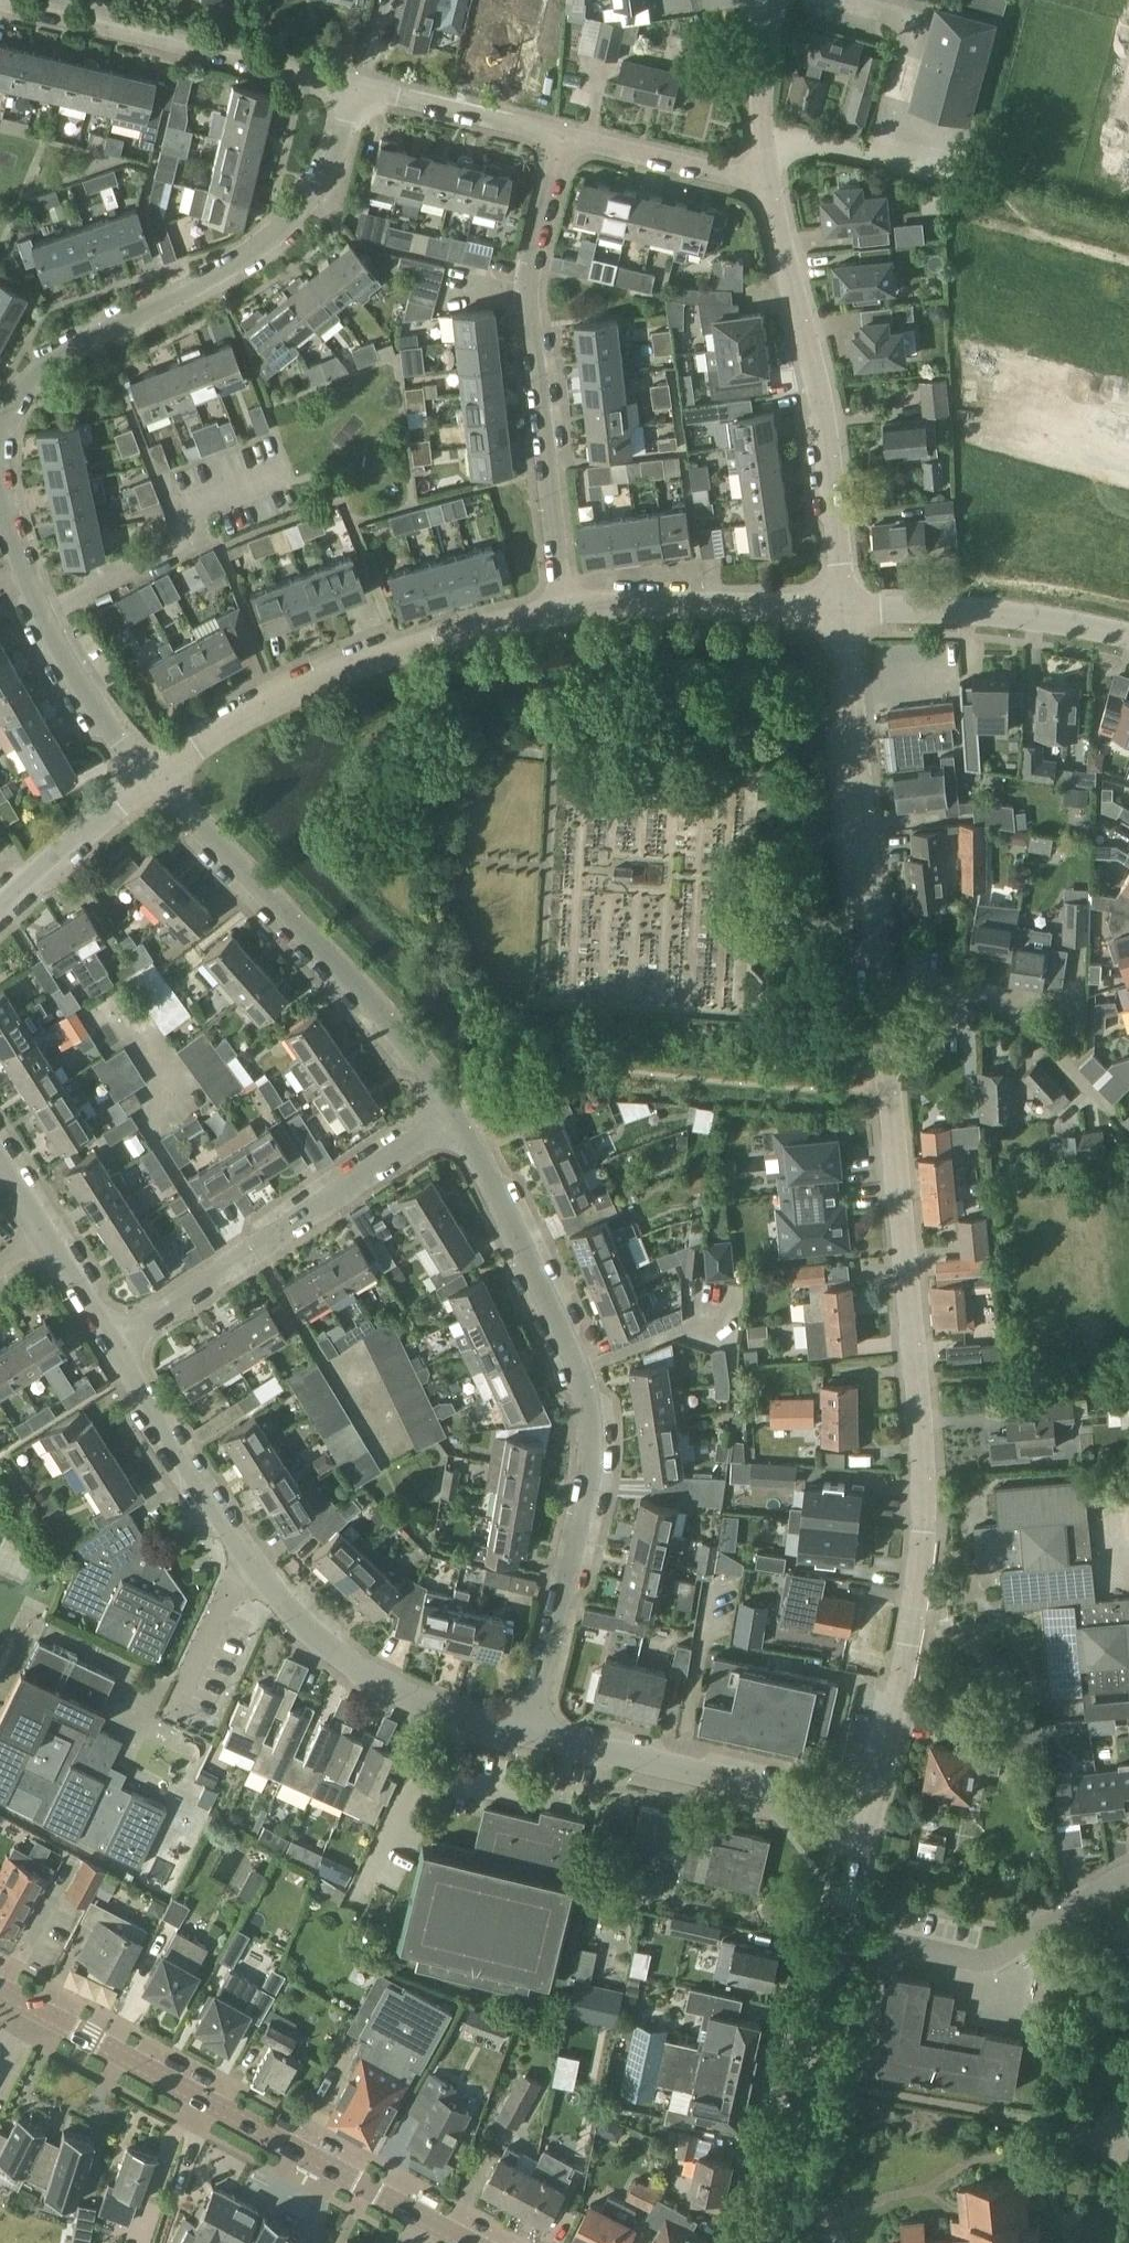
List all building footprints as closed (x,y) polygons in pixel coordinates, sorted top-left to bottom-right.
[(396,40),(427,48),(436,7),(448,10),(450,0),(405,0),(396,40)] [(604,6),(605,19),(626,23),(651,20),(649,1),(653,1),(653,0),(614,0),(615,4),(604,6)] [(984,7),(1003,13),(1007,0),(987,0),(984,7)] [(1023,5),(1035,8),(1037,0),(1024,0),(1023,5)] [(476,1),(469,30),(481,33),(475,60),(507,68),(521,12),(476,1)] [(940,4),(914,101),(968,115),(994,19),(940,4)] [(521,12),(507,68),(539,75),(546,46),(559,50),(564,31),(565,9),(552,6),(549,18),(541,17),(521,12)] [(605,19),(604,18),(596,53),(618,58),(626,23),(605,19)] [(805,59),(854,73),(862,44),(813,30),(805,59)] [(1016,32),(1014,41),(1027,43),(1028,35),(1016,32)] [(1014,41),(1012,49),(1024,52),(1027,43),(1014,41)] [(26,48),(0,42),(0,43),(0,89),(2,83),(11,86),(14,72),(20,74),(26,48)] [(46,80),(52,54),(26,48),(20,74),(14,72),(11,86),(37,92),(40,79),(46,80)] [(855,86),(846,118),(864,123),(873,91),(883,55),(882,54),(880,54),(865,50),(858,74),(855,86)] [(72,86),(78,61),(52,54),(46,80),(40,79),(37,92),(63,98),(66,85),(72,86)] [(682,73),(625,60),(617,93),(674,106),(682,73)] [(78,61),(72,86),(66,85),(63,98),(89,104),(92,91),(98,93),(104,67),(78,61)] [(799,74),(790,107),(819,115),(828,82),(821,80),(824,69),(809,65),(806,76),(799,74)] [(104,67),(98,93),(92,91),(89,104),(112,110),(113,110),(116,95),(124,97),(130,73),(104,67)] [(113,110),(112,110),(110,120),(143,128),(139,145),(154,148),(164,104),(151,101),(156,80),(130,73),(124,97),(116,95),(113,110)] [(174,100),(188,103),(194,76),(181,73),(174,100)] [(1006,76),(1004,84),(1016,87),(1018,78),(1006,76)] [(1004,84),(1002,93),(1014,96),(1016,87),(1004,84)] [(268,122),(275,96),(234,86),(228,112),(268,122)] [(262,148),(268,122),(228,112),(222,138),(262,148)] [(170,114),(168,125),(186,130),(189,118),(170,114)] [(985,118),(982,126),(995,129),(997,120),(985,118)] [(165,137),(183,141),(186,130),(168,125),(165,137)] [(982,126),(980,135),(993,138),(995,129),(982,126)] [(106,137),(94,134),(90,147),(103,150),(106,137)] [(256,174),(262,148),(222,138),(215,164),(256,174)] [(382,139),(380,144),(371,184),(368,195),(395,202),(395,198),(397,191),(407,150),(396,148),(398,143),(382,139)] [(420,204),(421,196),(423,197),(433,157),(407,150),(397,191),(395,198),(420,204)] [(159,162),(174,165),(178,163),(180,155),(162,151),(159,162)] [(475,167),(476,163),(473,158),(465,156),(460,159),(459,163),(450,203),(476,209),(485,169),(475,167)] [(450,203),(459,163),(433,157),(423,197),(450,203)] [(476,209),(502,215),(502,213),(508,215),(512,199),(506,198),(512,175),(498,172),(500,165),(487,162),(485,169),(476,209)] [(249,200),(256,174),(215,164),(209,190),(249,200)] [(176,172),(158,167),(155,178),(173,183),(176,172)] [(113,185),(109,171),(96,175),(101,189),(113,185)] [(101,189),(96,175),(84,179),(88,193),(101,189)] [(575,219),(601,225),(611,185),(585,179),(575,219)] [(827,223),(827,228),(858,225),(860,243),(890,240),(885,193),(863,195),(861,184),(838,186),(839,198),(824,199),(825,204),(822,205),(824,223),(827,223)] [(625,241),(628,232),(637,192),(611,185),(601,225),(599,235),(625,241)] [(249,200),(209,190),(195,187),(189,213),(243,226),(249,200)] [(61,202),(57,189),(43,193),(48,206),(61,202)] [(654,238),(663,198),(637,192),(628,232),(654,238)] [(43,193),(32,197),(36,210),(48,206),(43,193)] [(350,197),(347,208),(361,212),(365,201),(350,197)] [(679,244),(689,204),(663,198),(654,238),(679,244)] [(689,204),(679,244),(676,258),(685,260),(688,247),(706,251),(706,249),(719,252),(728,211),(710,206),(709,209),(689,204)] [(169,232),(160,207),(147,211),(156,237),(169,232)] [(149,245),(136,208),(110,217),(123,253),(149,245)] [(84,226),(96,262),(123,253),(110,217),(84,226)] [(922,221),(897,224),(899,243),(924,241),(922,221)] [(361,224),(358,237),(384,243),(388,230),(361,224)] [(384,243),(410,250),(415,232),(389,225),(388,230),(384,243)] [(96,262),(84,226),(58,235),(70,271),(96,262)] [(169,232),(156,237),(165,265),(178,260),(169,232)] [(44,280),(70,271),(58,235),(33,243),(31,236),(17,241),(26,265),(37,261),(44,280)] [(429,235),(425,253),(437,256),(441,238),(429,235)] [(448,258),(452,240),(441,238),(437,256),(448,258)] [(381,282),(376,275),(350,243),(329,260),(354,292),(355,292),(363,302),(368,298),(369,292),(381,282)] [(837,296),(855,294),(856,302),(880,299),(880,291),(898,289),(896,271),(893,272),(890,244),(860,247),(862,261),(837,263),(838,277),(835,278),(837,296)] [(462,262),(489,268),(492,255),(465,248),(462,262)] [(445,267),(402,256),(399,267),(416,272),(442,279),(445,267)] [(566,256),(563,270),(589,276),(592,263),(566,256)] [(592,263),(589,276),(604,280),(615,283),(620,265),(593,258),(592,263)] [(354,292),(329,260),(308,277),(334,309),(354,292)] [(727,276),(727,260),(716,260),(715,288),(731,288),(744,289),(745,276),(727,276)] [(745,276),(745,260),(727,260),(727,276),(745,276)] [(620,265),(615,283),(626,285),(630,267),(620,265)] [(652,291),(657,273),(646,271),(641,288),(652,291)] [(340,317),(334,309),(308,277),(304,272),(283,288),(288,294),(313,325),(320,333),(340,317)] [(413,285),(439,292),(442,279),(416,272),(413,285)] [(13,320),(26,296),(0,281),(0,313),(13,320)] [(409,298),(436,305),(439,292),(413,285),(409,298)] [(715,288),(686,287),(686,301),(699,301),(704,331),(717,330),(719,348),(765,341),(761,312),(720,317),(715,288)] [(267,310),(292,342),(313,325),(288,294),(267,310)] [(685,301),(666,297),(670,329),(671,328),(684,327),(685,301)] [(432,316),(436,305),(409,298),(404,319),(432,316)] [(913,303),(892,305),(861,308),(863,323),(864,323),(865,333),(856,334),(856,339),(853,339),(855,358),(858,358),(859,363),(905,358),(902,329),(889,331),(888,320),(915,318),(913,303)] [(258,308),(242,322),(278,367),(299,350),(292,342),(267,310),(263,314),(258,308)] [(494,309),(453,314),(456,341),(497,336),(494,309)] [(0,344),(13,320),(0,313),(0,344)] [(619,319),(577,324),(580,351),(622,346),(619,319)] [(670,329),(653,331),(654,342),(672,340),(671,328),(670,329)] [(417,334),(399,337),(400,347),(419,345),(417,334)] [(497,336),(456,341),(458,368),(500,362),(499,349),(505,348),(503,336),(497,336)] [(676,366),(672,340),(654,342),(658,369),(676,366)] [(206,351),(221,389),(246,380),(231,341),(206,351)] [(719,348),(706,350),(709,368),(713,397),(725,396),(746,393),(743,375),(769,371),(765,341),(719,348)] [(381,359),(374,342),(364,346),(370,363),(381,359)] [(420,357),(419,345),(400,347),(402,359),(420,357)] [(353,350),(360,367),(370,363),(364,346),(353,350)] [(583,377),(625,372),(622,346),(580,351),(583,377)] [(179,354),(181,361),(196,399),(221,389),(206,351),(196,355),(193,349),(179,354)] [(156,370),(171,409),(196,399),(181,361),(156,370)] [(329,378),(323,361),(312,365),(319,382),(329,378)] [(500,362),(458,368),(462,394),(503,389),(500,362)] [(302,369),(308,386),(319,382),(312,365),(302,369)] [(171,409),(156,370),(131,380),(146,418),(171,409)] [(587,404),(628,399),(625,372),(583,377),(587,404)] [(943,378),(920,380),(924,415),(946,412),(943,378)] [(654,396),(672,394),(670,382),(652,385),(654,396)] [(406,389),(407,400),(425,398),(424,387),(406,389)] [(465,420),(506,416),(503,389),(462,394),(465,420)] [(672,394),(654,396),(655,408),(673,405),(672,394)] [(718,402),(720,419),(724,418),(728,445),(732,444),(778,438),(774,411),(753,414),(751,397),(718,402)] [(407,400),(408,412),(426,410),(425,398),(407,400)] [(628,399),(587,404),(590,431),(631,426),(628,399)] [(262,404),(249,408),(259,434),(271,430),(262,404)] [(506,416),(465,420),(468,447),(509,442),(506,416)] [(937,458),(933,418),(886,422),(886,426),(884,428),(884,435),(887,438),(888,453),(906,452),(906,456),(923,454),(926,485),(944,483),(941,458),(937,458)] [(206,424),(216,451),(228,446),(218,420),(206,424)] [(78,424),(37,433),(43,459),(84,450),(78,424)] [(193,429),(203,456),(216,451),(206,424),(193,429)] [(593,457),(634,452),(631,426),(590,431),(593,457)] [(132,428),(116,435),(119,443),(136,436),(132,428)] [(124,455),(141,449),(136,436),(119,443),(124,455)] [(677,436),(659,438),(661,449),(679,447),(677,436)] [(728,445),(729,457),(739,456),(741,470),(782,464),(778,438),(732,444),(728,445)] [(412,443),(413,453),(431,451),(430,440),(412,443)] [(162,441),(149,446),(159,473),(172,468),(162,441)] [(509,442),(468,447),(471,474),(512,469),(509,442)] [(84,450),(43,459),(49,485),(89,476),(84,450)] [(415,464),(425,463),(433,462),(431,451),(413,453),(415,464)] [(664,457),(653,458),(656,477),(667,476),(664,457)] [(653,458),(641,460),(644,479),(656,477),(653,458)] [(600,465),(602,483),(612,482),(628,480),(626,462),(610,464),(600,465)] [(692,477),(710,474),(709,464),(698,465),(690,466),(692,477)] [(745,496),(786,491),(782,464),(741,470),(745,496)] [(591,485),(602,483),(600,465),(589,467),(591,485)] [(49,485),(54,511),(95,502),(106,500),(101,474),(89,476),(49,485)] [(710,474),(692,477),(694,489),(712,487),(710,474)] [(135,485),(138,492),(138,493),(155,487),(151,478),(135,485)] [(143,506),(160,500),(155,487),(138,493),(143,506)] [(786,491),(745,496),(749,523),(790,517),(786,491)] [(453,500),(458,517),(469,514),(464,497),(453,500)] [(922,518),(875,523),(878,557),(926,552),(925,543),(957,540),(953,498),(925,501),(927,524),(923,524),(922,518)] [(458,517),(453,500),(442,503),(447,520),(458,517)] [(661,511),(667,552),(693,549),(686,500),(674,501),(675,509),(661,511)] [(696,504),(697,515),(716,513),(714,501),(696,504)] [(95,502),(54,511),(60,537),(100,528),(95,502)] [(406,531),(416,529),(417,528),(412,511),(401,514),(406,531)] [(634,515),(640,556),(667,552),(661,511),(634,515)] [(165,514),(152,517),(156,532),(168,529),(165,514)] [(327,531),(320,514),(310,518),(316,535),(327,531)] [(396,534),(406,531),(401,514),(391,517),(396,534)] [(607,519),(613,560),(640,556),(634,515),(607,519)] [(749,523),(752,549),(793,543),(790,517),(749,523)] [(316,535),(310,518),(299,522),(306,539),(316,535)] [(581,523),(587,564),(613,560),(607,519),(581,523)] [(65,563),(79,560),(106,554),(100,528),(60,537),(65,563)] [(260,536),(266,554),(277,549),(279,554),(293,549),(285,528),(271,533),(271,532),(260,536)] [(703,557),(717,555),(713,528),(699,530),(703,557)] [(266,554),(260,536),(249,540),(256,558),(266,554)] [(238,545),(228,548),(231,556),(241,553),(238,545)] [(467,552),(479,592),(504,585),(503,581),(514,578),(504,546),(494,548),(493,545),(467,552)] [(214,578),(228,571),(215,547),(201,555),(214,578)] [(442,559),(453,599),(479,592),(467,552),(442,559)] [(327,565),(342,604),(367,595),(353,556),(327,565)] [(453,599),(442,559),(416,566),(427,606),(453,599)] [(302,574),(316,613),(342,604),(327,565),(302,574)] [(427,606),(416,566),(390,574),(401,613),(427,606)] [(156,580),(169,603),(183,596),(170,572),(156,580)] [(277,584),(291,623),(316,613),(302,574),(277,584)] [(165,605),(152,581),(139,589),(147,603),(152,612),(165,605)] [(291,623),(277,584),(252,593),(266,632),(291,623)] [(123,598),(131,612),(147,603),(139,589),(123,598)] [(117,630),(129,624),(131,623),(118,600),(104,608),(117,630)] [(240,606),(219,618),(222,624),(201,635),(199,637),(218,673),(242,661),(235,647),(251,638),(251,640),(252,640),(240,606)] [(199,637),(175,649),(194,686),(218,673),(199,637)] [(9,653),(0,638),(0,658),(9,653)] [(159,645),(165,655),(151,662),(170,699),(194,686),(175,649),(170,639),(159,645)] [(0,658),(0,690),(23,677),(9,653),(0,658)] [(962,681),(960,681),(964,736),(978,735),(978,729),(979,729),(978,723),(1007,723),(1007,729),(1009,729),(1010,703),(1023,703),(1023,689),(1010,689),(1010,676),(984,676),(983,680),(975,680),(975,676),(973,676),(974,685),(963,686),(962,681)] [(36,701),(23,677),(0,690),(0,716),(3,721),(36,701)] [(1077,736),(1080,686),(1040,684),(1037,734),(1077,736)] [(1100,728),(1128,737),(1128,698),(1126,697),(1125,699),(1109,694),(1108,698),(1100,728)] [(17,744),(50,725),(36,701),(3,721),(17,744)] [(955,746),(953,726),(956,725),(953,701),(890,709),(893,733),(895,732),(899,768),(897,768),(899,791),(945,786),(944,783),(957,782),(954,757),(941,758),(942,763),(924,765),(922,749),(955,746)] [(50,725),(17,744),(31,768),(64,749),(50,725)] [(1023,744),(1023,776),(1051,780),(1054,760),(1042,758),(1042,744),(1023,744)] [(64,749),(31,768),(44,792),(78,773),(64,749)] [(1073,768),(1070,783),(1096,787),(1096,769),(1087,768),(1087,771),(1073,768)] [(957,782),(944,783),(945,786),(899,791),(901,808),(946,803),(947,812),(960,810),(960,803),(957,782)] [(1103,797),(1113,798),(1113,786),(1103,786),(1103,797)] [(1113,798),(1103,797),(1102,810),(1116,815),(1123,804),(1113,798)] [(975,801),(973,802),(960,803),(960,810),(974,808),(976,822),(983,822),(1017,830),(1015,806),(975,801)] [(985,853),(983,853),(983,822),(976,822),(962,822),(963,888),(985,888),(985,853)] [(917,856),(911,857),(912,869),(908,870),(910,889),(908,891),(909,900),(912,902),(912,906),(947,902),(942,855),(947,854),(945,829),(914,832),(917,856)] [(1023,829),(1021,842),(1030,843),(1032,830),(1023,829)] [(1098,861),(1101,844),(1087,842),(1084,859),(1098,861)] [(145,899),(173,872),(153,852),(140,865),(124,849),(100,872),(117,889),(126,880),(145,899)] [(633,868),(631,868),(615,866),(614,875),(633,877),(633,868)] [(173,872),(145,899),(165,919),(192,891),(173,872)] [(1122,887),(1118,894),(1093,890),(1093,904),(1111,908),(1128,911),(1128,874),(1122,887)] [(192,891),(165,919),(184,938),(212,911),(192,891)] [(978,900),(970,950),(1012,957),(1017,925),(1020,906),(978,900)] [(1065,940),(1088,941),(1090,901),(1067,900),(1065,940)] [(89,914),(85,907),(61,922),(104,990),(114,984),(107,972),(109,971),(94,947),(106,940),(104,938),(110,934),(95,910),(89,914)] [(1115,961),(1122,959),(1128,957),(1128,911),(1111,908),(1109,920),(1115,935),(1108,938),(1115,961)] [(37,937),(58,970),(72,961),(79,972),(77,973),(89,992),(78,999),(81,1005),(104,990),(61,922),(57,918),(46,925),(48,930),(37,937)] [(1017,925),(1012,957),(1015,957),(1011,981),(1042,986),(1042,984),(1061,987),(1065,957),(1047,954),(1051,931),(1017,925)] [(222,979),(251,953),(232,933),(203,959),(222,979)] [(130,935),(119,943),(127,954),(138,945),(130,935)] [(222,979),(240,1000),(269,974),(251,953),(222,979)] [(43,959),(32,966),(50,993),(61,986),(43,959)] [(153,960),(125,978),(134,990),(161,971),(153,960)] [(1090,962),(1090,980),(1101,981),(1101,963),(1090,962)] [(161,971),(134,990),(142,1001),(168,981),(161,971)] [(284,985),(282,987),(280,986),(269,974),(240,1000),(258,1020),(290,992),(284,985)] [(176,992),(173,988),(168,981),(142,1001),(149,1012),(176,992)] [(20,1011),(5,988),(0,991),(0,1024),(20,1011)] [(184,1003),(176,992),(149,1012),(157,1023),(184,1003)] [(20,1011),(0,1024),(0,1053),(1,1056),(34,1035),(34,1034),(45,1027),(38,1016),(47,1010),(40,998),(20,1011)] [(1095,1014),(1106,1014),(1120,1010),(1117,1000),(1096,1002),(1095,1014)] [(165,1033),(192,1014),(184,1003),(157,1023),(165,1033)] [(284,1033),(300,1056),(332,1034),(316,1011),(284,1033)] [(1106,1014),(1095,1014),(1095,1030),(1106,1030),(1106,1014)] [(83,1022),(72,1029),(78,1039),(90,1032),(83,1022)] [(86,1051),(97,1044),(90,1032),(78,1039),(86,1051)] [(205,1032),(178,1051),(186,1062),(213,1042),(205,1032)] [(305,1086),(316,1079),(348,1056),(332,1034),(300,1056),(289,1063),(305,1086)] [(34,1035),(1,1056),(16,1079),(49,1058),(34,1035)] [(226,1036),(215,1045),(220,1053),(226,1061),(238,1052),(232,1044),(226,1036)] [(186,1062),(194,1072),(220,1053),(215,1045),(213,1042),(186,1062)] [(125,1047),(107,1059),(97,1065),(104,1077),(133,1059),(125,1047)] [(228,1064),(227,1062),(226,1061),(220,1053),(194,1072),(201,1083),(228,1064)] [(1107,1067),(1093,1053),(1079,1066),(1094,1081),(1107,1067)] [(348,1056),(316,1079),(323,1089),(314,1096),(323,1108),(364,1079),(348,1056)] [(1108,1068),(1127,1088),(1128,1086),(1128,1056),(1115,1061),(1108,1068)] [(49,1058),(16,1079),(31,1102),(64,1081),(49,1058)] [(133,1059),(104,1077),(112,1088),(140,1070),(133,1059)] [(1071,1099),(1038,1062),(1023,1076),(1056,1112),(1071,1099)] [(236,1074),(228,1064),(201,1083),(209,1094),(236,1074)] [(1023,1116),(1018,1068),(978,1072),(982,1120),(1023,1116)] [(119,1099),(136,1089),(147,1081),(140,1070),(112,1088),(119,1099)] [(244,1085),(236,1074),(209,1094),(216,1103),(220,1101),(220,1102),(244,1085)] [(273,1106),(279,1103),(284,1100),(276,1088),(269,1077),(258,1084),(273,1106)] [(378,1086),(371,1090),(364,1079),(323,1108),(330,1119),(340,1113),(348,1124),(356,1119),(367,1112),(386,1098),(378,1086)] [(46,1125),(79,1105),(64,1081),(31,1102),(46,1125)] [(135,1091),(121,1100),(129,1112),(143,1103),(135,1091)] [(297,1107),(290,1096),(284,1100),(279,1103),(286,1115),(297,1107)] [(54,1153),(61,1149),(94,1128),(87,1117),(98,1110),(90,1097),(79,1105),(46,1125),(53,1136),(46,1140),(54,1153)] [(636,1101),(618,1100),(626,1120),(652,1111),(649,1102),(636,1101)] [(545,1126),(527,1134),(539,1159),(574,1143),(563,1119),(575,1113),(570,1101),(540,1114),(545,1126)] [(318,1139),(306,1120),(300,1111),(288,1118),(306,1147),(318,1139)] [(367,1112),(356,1119),(363,1128),(373,1121),(367,1112)] [(104,1132),(111,1144),(139,1126),(132,1114),(104,1132)] [(294,1140),(280,1119),(269,1126),(269,1125),(257,1133),(250,1121),(238,1129),(266,1173),(290,1158),(283,1147),(294,1140)] [(951,1127),(952,1146),(969,1145),(969,1150),(983,1149),(981,1125),(951,1127)] [(921,1154),(924,1186),(956,1183),(967,1182),(965,1165),(954,1166),(952,1146),(951,1127),(923,1130),(925,1154),(921,1154)] [(1103,1128),(1076,1132),(1081,1165),(1081,1166),(1108,1162),(1108,1161),(1103,1128)] [(270,1180),(266,1173),(238,1129),(215,1143),(222,1155),(242,1188),(254,1180),(258,1187),(270,1180)] [(180,1165),(192,1157),(175,1130),(163,1138),(180,1165)] [(811,1130),(778,1133),(784,1191),(778,1192),(779,1192),(836,1187),(835,1171),(841,1171),(839,1157),(839,1152),(841,1152),(840,1141),(838,1141),(837,1137),(812,1140),(811,1130)] [(598,1163),(586,1138),(574,1143),(539,1159),(550,1185),(598,1163)] [(69,1154),(75,1163),(63,1170),(78,1193),(111,1172),(96,1149),(86,1155),(80,1147),(69,1154)] [(222,1155),(187,1176),(199,1195),(205,1206),(216,1199),(219,1202),(242,1188),(222,1155)] [(160,1159),(148,1167),(155,1177),(167,1169),(160,1159)] [(614,1200),(605,1180),(598,1163),(550,1185),(562,1210),(578,1203),(583,1214),(614,1200)] [(683,1164),(682,1184),(700,1185),(701,1165),(683,1164)] [(763,1179),(763,1165),(731,1166),(732,1180),(763,1179)] [(162,1189),(174,1181),(167,1169),(155,1177),(162,1189)] [(93,1216),(125,1195),(111,1172),(78,1193),(93,1216)] [(395,1211),(403,1206),(414,1222),(447,1202),(431,1176),(389,1202),(395,1211)] [(967,1182),(956,1183),(924,1186),(927,1217),(958,1214),(957,1194),(968,1193),(967,1182)] [(836,1187),(779,1192),(779,1193),(784,1193),(786,1208),(780,1209),(781,1221),(790,1220),(793,1242),(810,1240),(811,1249),(848,1245),(845,1216),(839,1217),(836,1187)] [(177,1212),(189,1204),(182,1193),(170,1200),(177,1212)] [(125,1195),(93,1216),(107,1239),(133,1224),(140,1219),(125,1195)] [(608,1218),(619,1213),(624,1210),(619,1198),(614,1200),(583,1214),(588,1224),(572,1232),(582,1258),(629,1239),(637,1236),(631,1221),(612,1229),(608,1218)] [(725,1201),(711,1203),(712,1212),(726,1211),(725,1201)] [(414,1222),(427,1244),(461,1224),(447,1202),(414,1222)] [(209,1236),(191,1209),(180,1216),(197,1243),(209,1236)] [(986,1218),(959,1220),(960,1233),(987,1230),(986,1218)] [(140,1219),(133,1224),(107,1239),(122,1262),(155,1242),(140,1219)] [(376,1229),(371,1220),(359,1227),(376,1254),(387,1247),(383,1240),(393,1234),(386,1223),(376,1229)] [(417,1250),(430,1273),(438,1286),(465,1269),(466,1268),(459,1256),(475,1246),(461,1224),(427,1244),(417,1250)] [(987,1230),(960,1233),(962,1256),(989,1253),(987,1230)] [(352,1285),(376,1270),(355,1237),(332,1252),(352,1285)] [(704,1241),(708,1276),(729,1274),(726,1238),(704,1241)] [(629,1239),(582,1258),(592,1283),(628,1268),(639,1264),(629,1239)] [(137,1285),(169,1264),(155,1242),(122,1262),(137,1285)] [(688,1244),(677,1248),(671,1251),(676,1262),(682,1260),(687,1272),(700,1273),(703,1244),(688,1244)] [(385,1269),(396,1262),(387,1247),(376,1254),(385,1269)] [(663,1268),(676,1262),(671,1251),(658,1256),(663,1268)] [(359,1297),(352,1285),(332,1252),(308,1267),(328,1299),(335,1311),(359,1297)] [(965,1297),(963,1276),(991,1273),(989,1253),(962,1256),(947,1257),(949,1274),(939,1275),(940,1285),(933,1285),(937,1323),(953,1321),(954,1329),(975,1327),(973,1297),(965,1297)] [(825,1262),(794,1265),(796,1283),(827,1280),(825,1262)] [(304,1314),(328,1299),(308,1267),(284,1281),(304,1314)] [(628,1268),(592,1283),(603,1308),(639,1294),(628,1268)] [(448,1307),(455,1304),(461,1317),(496,1301),(484,1275),(471,1281),(465,1269),(438,1286),(444,1295),(443,1296),(448,1307)] [(837,1279),(838,1286),(811,1289),(812,1299),(804,1300),(806,1319),(855,1314),(853,1285),(849,1285),(849,1278),(837,1279)] [(615,1348),(635,1340),(669,1327),(663,1314),(649,1319),(644,1308),(659,1302),(653,1288),(639,1294),(603,1308),(613,1334),(610,1336),(615,1348)] [(286,1335),(297,1328),(280,1300),(269,1307),(267,1302),(243,1317),(263,1350),(287,1335),(286,1335)] [(461,1347),(508,1325),(496,1301),(461,1317),(452,1321),(457,1332),(454,1333),(461,1347)] [(352,1326),(342,1334),(349,1345),(360,1338),(364,1335),(377,1326),(370,1314),(352,1326)] [(855,1314),(806,1319),(809,1355),(833,1353),(832,1346),(858,1344),(855,1314)] [(263,1350),(243,1317),(219,1331),(239,1364),(263,1350)] [(399,1333),(391,1317),(377,1326),(364,1335),(370,1347),(399,1333)] [(45,1318),(22,1333),(43,1366),(61,1395),(74,1386),(55,1358),(66,1351),(45,1318)] [(472,1372),(519,1350),(508,1325),(461,1347),(460,1348),(472,1372)] [(768,1329),(755,1330),(756,1348),(770,1347),(768,1329)] [(195,1345),(215,1378),(239,1364),(219,1331),(195,1345)] [(22,1333),(0,1347),(0,1351),(19,1381),(43,1366),(22,1333)] [(318,1337),(324,1346),(331,1357),(349,1345),(342,1334),(331,1341),(326,1333),(318,1337)] [(405,1345),(404,1344),(399,1333),(370,1347),(376,1359),(405,1345)] [(631,1367),(636,1394),(674,1389),(670,1364),(676,1363),(673,1341),(644,1352),(646,1365),(631,1367)] [(982,1342),(960,1343),(961,1360),(983,1358),(982,1342)] [(215,1378),(195,1345),(171,1360),(191,1393),(215,1378)] [(381,1372),(411,1358),(405,1345),(376,1359),(381,1372)] [(726,1348),(713,1350),(717,1382),(730,1380),(726,1348)] [(496,1391),(531,1375),(519,1350),(472,1372),(484,1397),(496,1391)] [(19,1381),(0,1351),(0,1394),(19,1381)] [(315,1358),(288,1375),(294,1387),(322,1370),(315,1358)] [(420,1377),(415,1365),(385,1379),(391,1392),(420,1377)] [(322,1370),(294,1387),(301,1398),(329,1381),(322,1370)] [(504,1418),(508,1425),(552,1419),(531,1375),(496,1391),(508,1416),(504,1418)] [(88,1377),(62,1394),(61,1395),(68,1406),(96,1388),(88,1377)] [(426,1389),(422,1380),(420,1377),(391,1392),(396,1404),(426,1389)] [(717,1395),(730,1395),(730,1380),(717,1382),(718,1382),(717,1395)] [(308,1409),(336,1392),(329,1381),(301,1398),(308,1409)] [(265,1382),(254,1388),(262,1400),(272,1393),(265,1382)] [(825,1411),(858,1411),(858,1382),(825,1383),(825,1411)] [(243,1395),(239,1398),(246,1409),(251,1407),(262,1400),(254,1388),(243,1395)] [(640,1422),(678,1416),(674,1389),(636,1394),(640,1422)] [(315,1421),(343,1404),(336,1392),(308,1409),(315,1421)] [(1057,1432),(1063,1432),(1071,1423),(1070,1417),(1076,1416),(1075,1397),(1038,1400),(1040,1414),(1014,1416),(1021,1458),(1031,1457),(1031,1448),(1058,1446),(1057,1432)] [(212,1415),(219,1427),(246,1409),(239,1398),(212,1415)] [(430,1398),(400,1412),(406,1424),(436,1410),(430,1398)] [(772,1411),(816,1411),(816,1398),(772,1398),(772,1411)] [(56,1414),(48,1403),(38,1410),(45,1421),(56,1414)] [(322,1432),(350,1415),(343,1404),(315,1421),(322,1432)] [(87,1420),(80,1409),(42,1434),(49,1445),(60,1438),(75,1461),(108,1440),(92,1416),(87,1420)] [(27,1417),(35,1428),(45,1421),(38,1410),(27,1417)] [(406,1424),(412,1436),(441,1421),(438,1414),(436,1410),(406,1424)] [(816,1411),(772,1411),(772,1425),(816,1424),(816,1411)] [(858,1411),(825,1411),(826,1439),(858,1438),(858,1411)] [(256,1415),(223,1435),(238,1458),(271,1438),(256,1415)] [(690,1432),(681,1433),(678,1416),(640,1422),(644,1449),(692,1442),(690,1432)] [(1021,1458),(1014,1416),(1009,1417),(1010,1432),(990,1433),(992,1460),(1021,1458)] [(544,1440),(542,1455),(546,1455),(552,1419),(508,1425),(506,1433),(544,1440)] [(412,1436),(417,1447),(447,1433),(441,1421),(412,1436)] [(355,1423),(326,1440),(333,1452),(361,1435),(355,1423)] [(735,1426),(721,1424),(720,1438),(731,1439),(733,1439),(733,1438),(735,1426)] [(544,1440),(506,1433),(502,1461),(540,1467),(542,1455),(544,1440)] [(340,1463),(368,1446),(361,1435),(333,1452),(340,1463)] [(271,1438),(238,1458),(252,1482),(285,1461),(271,1438)] [(731,1440),(728,1458),(733,1459),(748,1460),(748,1458),(747,1445),(747,1439),(733,1438),(733,1439),(731,1439),(731,1440)] [(90,1485),(123,1463),(108,1440),(75,1461),(90,1485)] [(695,1441),(692,1442),(644,1449),(648,1477),(686,1471),(684,1458),(697,1456),(695,1441)] [(347,1474),(375,1457),(368,1446),(340,1463),(347,1474)] [(841,1451),(826,1451),(826,1464),(842,1464),(841,1451)] [(354,1486),(382,1469),(375,1457),(347,1474),(354,1486)] [(267,1505),(300,1484),(285,1461),(252,1482),(267,1505)] [(497,1488),(535,1495),(540,1467),(502,1461),(497,1488)] [(123,1463),(90,1485),(105,1508),(94,1515),(101,1526),(129,1509),(122,1497),(138,1487),(123,1463)] [(798,1468),(755,1466),(754,1484),(796,1487),(798,1468)] [(446,1467),(444,1479),(458,1482),(460,1469),(446,1467)] [(691,1489),(726,1490),(728,1477),(691,1475),(691,1489)] [(300,1484),(267,1505),(282,1528),(278,1530),(289,1548),(312,1530),(345,1503),(337,1493),(325,1500),(311,1477),(300,1484)] [(444,1479),(442,1492),(455,1495),(458,1482),(444,1479)] [(1007,1607),(1044,1603),(1096,1599),(1086,1479),(997,1486),(1000,1523),(976,1525),(978,1560),(979,1569),(1004,1567),(1007,1607)] [(791,1517),(858,1524),(860,1506),(864,1507),(866,1485),(857,1484),(856,1488),(846,1487),(846,1483),(825,1481),(824,1485),(809,1483),(806,1506),(792,1505),(791,1517)] [(535,1495),(497,1488),(492,1516),(530,1522),(535,1495)] [(726,1490),(691,1489),(690,1502),(724,1503),(726,1490)] [(54,1493),(42,1500),(49,1512),(61,1505),(54,1493)] [(353,1496),(345,1503),(312,1530),(324,1542),(312,1554),(332,1574),(359,1546),(339,1527),(348,1518),(362,1507),(353,1496)] [(637,1525),(674,1534),(681,1506),(643,1497),(637,1525)] [(127,1565),(129,1561),(144,1531),(129,1509),(101,1526),(127,1565)] [(391,1533),(400,1524),(390,1514),(381,1524),(391,1533)] [(520,1548),(526,1549),(530,1522),(492,1516),(488,1542),(487,1542),(487,1543),(474,1540),(471,1554),(518,1565),(518,1564),(517,1563),(520,1548)] [(858,1524),(791,1517),(789,1528),(804,1530),(802,1553),(817,1555),(817,1559),(838,1561),(838,1557),(849,1558),(849,1562),(858,1563),(860,1541),(856,1541),(858,1524)] [(631,1552),(668,1560),(674,1534),(637,1525),(631,1552)] [(101,1526),(74,1544),(82,1556),(63,1598),(103,1616),(127,1565),(101,1526)] [(158,1655),(181,1608),(187,1595),(144,1529),(144,1531),(129,1561),(127,1565),(103,1616),(98,1627),(158,1655)] [(704,1540),(702,1552),(716,1554),(718,1542),(704,1540)] [(352,1593),(379,1565),(359,1546),(332,1574),(352,1593)] [(743,1562),(718,1547),(714,1569),(741,1573),(743,1562)] [(423,1549),(418,1566),(437,1571),(441,1554),(423,1549)] [(786,1554),(758,1550),(756,1564),(784,1568),(786,1554)] [(668,1560),(631,1552),(625,1579),(662,1587),(668,1560)] [(372,1613),(374,1611),(377,1613),(390,1605),(399,1614),(415,1583),(417,1580),(408,1575),(399,1584),(379,1565),(352,1593),(372,1613)] [(534,1591),(537,1578),(479,1565),(476,1578),(534,1591)] [(761,1602),(767,1574),(748,1570),(742,1598),(761,1602)] [(785,1602),(782,1620),(816,1627),(850,1634),(857,1599),(823,1592),(826,1576),(792,1571),(788,1570),(782,1601),(785,1602)] [(674,1589),(682,1591),(682,1592),(694,1594),(697,1582),(676,1578),(674,1589)] [(619,1606),(656,1614),(662,1587),(625,1579),(619,1606)] [(454,1595),(426,1589),(427,1586),(415,1583),(399,1614),(403,1615),(399,1635),(414,1639),(415,1637),(442,1644),(451,1605),(454,1595)] [(453,1654),(467,1658),(478,1611),(465,1608),(470,1590),(455,1587),(454,1595),(451,1605),(442,1644),(455,1647),(453,1654)] [(679,1605),(692,1607),(694,1594),(682,1592),(679,1605)] [(1096,1599),(1044,1603),(1052,1693),(1083,1690),(1085,1716),(1128,1712),(1128,1596),(1096,1599)] [(740,1600),(734,1639),(762,1643),(768,1604),(740,1600)] [(583,1620),(615,1627),(618,1613),(586,1606),(583,1620)] [(496,1657),(505,1618),(478,1611),(467,1658),(481,1661),(483,1653),(494,1656),(494,1657),(496,1657)] [(648,1620),(618,1613),(615,1627),(645,1634),(648,1620)] [(111,1763),(123,1738),(92,1724),(115,1675),(40,1640),(0,1723),(0,1798),(99,1845),(140,1864),(168,1805),(123,1784),(129,1772),(111,1763)] [(693,1646),(679,1643),(672,1673),(688,1677),(693,1646)] [(840,1681),(716,1654),(700,1723),(825,1750),(838,1690),(840,1681)] [(627,1707),(637,1664),(608,1657),(601,1685),(598,1700),(627,1707)] [(637,1664),(627,1707),(658,1714),(668,1671),(637,1664)] [(263,1739),(275,1712),(287,1684),(280,1681),(276,1689),(258,1681),(251,1697),(256,1699),(253,1705),(239,1699),(229,1721),(232,1722),(223,1743),(241,1751),(244,1746),(256,1751),(257,1752),(263,1739)] [(590,1682),(586,1697),(598,1700),(601,1685),(590,1682)] [(275,1712),(285,1716),(297,1689),(287,1684),(275,1712)] [(288,1723),(283,1720),(272,1743),(263,1739),(257,1752),(256,1751),(250,1765),(268,1773),(271,1768),(283,1774),(284,1774),(293,1753),(294,1753),(315,1706),(306,1703),(303,1711),(294,1708),(288,1723)] [(948,1708),(946,1722),(957,1724),(959,1710),(948,1708)] [(281,1779),(299,1787),(301,1782),(314,1787),(314,1788),(345,1720),(337,1716),(333,1725),(325,1721),(318,1736),(313,1734),(303,1757),(294,1753),(293,1753),(284,1774),(283,1774),(281,1779)] [(325,1799),(343,1806),(343,1807),(346,1801),(345,1801),(376,1734),(365,1729),(361,1737),(349,1732),(352,1723),(345,1720),(314,1788),(314,1787),(311,1792),(313,1793),(315,1788),(327,1793),(325,1799)] [(934,1742),(927,1786),(972,1794),(976,1767),(993,1770),(1000,1771),(1002,1758),(1007,1759),(1009,1750),(1030,1753),(1040,1755),(1043,1738),(1033,1737),(988,1729),(986,1738),(967,1735),(954,1733),(952,1745),(941,1743),(934,1742)] [(386,1801),(396,1779),(382,1773),(385,1767),(390,1769),(397,1753),(379,1745),(383,1737),(376,1734),(345,1801),(346,1801),(358,1807),(356,1812),(374,1820),(383,1800),(386,1801)] [(1101,1811),(1120,1809),(1120,1814),(1128,1813),(1128,1762),(1119,1764),(1120,1769),(1096,1772),(1101,1811)] [(1072,1769),(1057,1771),(1063,1821),(1083,1819),(1083,1814),(1101,1811),(1096,1772),(1073,1775),(1072,1769)] [(305,1794),(301,1806),(322,1815),(327,1803),(305,1794)] [(661,1808),(643,1803),(629,1866),(627,1866),(624,1879),(626,1879),(625,1884),(662,1892),(669,1863),(683,1866),(682,1872),(761,1890),(762,1885),(764,1885),(767,1872),(765,1872),(773,1837),(687,1818),(677,1816),(660,1812),(661,1808)] [(552,1979),(575,1882),(570,1880),(584,1820),(543,1810),(541,1819),(487,1806),(477,1848),(434,1838),(432,1848),(426,1846),(403,1944),(423,1949),(419,1966),(528,1992),(532,1975),(552,1979)] [(677,1816),(687,1818),(692,1809),(677,1806),(677,1816)] [(230,1808),(224,1822),(236,1828),(243,1815),(230,1808)] [(252,1838),(276,1847),(281,1834),(256,1825),(252,1838)] [(30,1866),(35,1856),(16,1845),(10,1855),(0,1873),(0,1877),(18,1887),(30,1866)] [(18,1887),(37,1898),(55,1867),(35,1856),(30,1866),(18,1887)] [(87,1905),(107,1870),(86,1858),(83,1857),(63,1894),(87,1905)] [(315,1868),(314,1870),(329,1877),(335,1864),(320,1857),(315,1868)] [(246,1892),(256,1869),(243,1864),(234,1887),(246,1892)] [(0,1877),(0,1902),(7,1906),(18,1887),(0,1877)] [(37,1898),(18,1887),(7,1906),(27,1917),(37,1898)] [(164,1916),(178,1924),(188,1906),(174,1898),(164,1916)] [(148,1927),(92,1899),(83,1915),(98,1922),(79,1955),(91,1962),(91,1963),(121,1977),(131,1954),(134,1956),(139,1948),(138,1945),(140,1940),(143,1941),(148,1927)] [(0,1902),(0,1926),(16,1935),(27,1917),(7,1906),(0,1902)] [(675,1910),(670,1930),(718,1940),(722,1921),(675,1910)] [(237,1927),(220,1958),(232,1965),(249,1934),(237,1927)] [(176,1929),(144,1987),(157,1994),(155,1997),(172,2007),(174,2004),(177,2005),(179,2001),(183,2003),(193,1985),(189,1983),(195,1972),(194,1972),(208,1946),(176,1929)] [(725,1938),(717,1973),(773,1985),(781,1950),(725,1938)] [(596,1949),(585,1947),(580,1972),(590,1975),(596,1949)] [(261,1986),(229,1968),(215,1993),(214,1993),(213,1995),(209,1994),(199,2011),(203,2013),(196,2025),(206,2031),(204,2035),(227,2047),(261,1986)] [(630,1973),(628,1982),(638,1984),(640,1975),(630,1973)] [(893,1977),(877,2066),(910,2072),(945,2079),(945,2077),(1012,2089),(1022,2037),(960,2026),(964,2006),(951,2004),(953,1993),(928,1989),(930,1979),(893,1973),(892,1976),(893,1977)] [(571,2004),(618,2015),(624,1989),(576,1978),(571,2004)] [(391,1982),(362,2035),(343,2069),(352,2074),(340,2098),(343,2099),(332,2119),(374,2141),(384,2122),(387,2124),(400,2100),(397,2098),(416,2065),(423,2069),(455,2011),(409,1986),(406,1990),(391,1982)] [(744,1999),(692,1987),(689,2001),(707,2006),(705,2016),(711,2018),(707,2038),(757,2049),(763,2022),(731,2015),(732,2010),(741,2012),(744,1999)] [(626,1992),(623,2003),(633,2005),(636,1994),(626,1992)] [(463,2024),(479,2031),(487,2013),(471,2007),(463,2024)] [(298,2030),(272,2016),(261,2036),(273,2042),(258,2070),(259,2070),(257,2075),(259,2076),(257,2078),(265,2082),(266,2080),(269,2082),(270,2079),(287,2088),(303,2058),(288,2051),(298,2030)] [(668,2028),(638,2022),(627,2072),(657,2078),(657,2081),(695,2089),(718,2095),(720,2098),(746,2104),(746,2103),(758,2049),(757,2049),(707,2038),(697,2036),(695,2045),(666,2038),(668,2028)] [(458,2080),(435,2067),(423,2089),(436,2097),(413,2139),(445,2157),(472,2108),(459,2101),(462,2095),(453,2090),(458,2080)] [(543,2081),(524,2071),(500,2115),(518,2125),(543,2081)] [(657,2078),(627,2072),(623,2092),(653,2099),(657,2081),(657,2078)] [(670,2106),(667,2119),(691,2124),(693,2111),(745,2123),(750,2104),(746,2103),(746,2104),(720,2098),(718,2095),(695,2089),(691,2111),(670,2106)] [(41,2140),(41,2139),(45,2130),(17,2115),(7,2134),(0,2130),(0,2161),(24,2173),(41,2140)] [(624,2125),(602,2116),(597,2131),(618,2140),(624,2125)] [(41,2140),(24,2173),(45,2184),(42,2192),(73,2202),(93,2139),(63,2129),(57,2147),(41,2140)] [(679,2153),(694,2156),(699,2134),(684,2130),(679,2153)] [(517,2204),(535,2170),(517,2160),(522,2151),(509,2144),(504,2153),(503,2153),(485,2186),(517,2204)] [(547,2147),(535,2170),(517,2204),(549,2221),(567,2188),(567,2187),(574,2174),(570,2173),(576,2162),(547,2147)] [(158,2158),(128,2148),(114,2186),(109,2184),(99,2211),(128,2222),(137,2196),(144,2199),(158,2158)] [(733,2161),(700,2154),(692,2189),(694,2190),(692,2202),(720,2208),(723,2196),(725,2197),(725,2196),(724,2195),(731,2162),(732,2162),(733,2161)] [(1040,2228),(1043,2224),(1039,2220),(1036,2224),(1029,2224),(1027,2197),(1029,2196),(1028,2177),(1016,2178),(1015,2175),(967,2180),(968,2183),(958,2184),(961,2215),(954,2216),(951,2214),(948,2219),(951,2221),(953,2236),(926,2238),(925,2219),(899,2221),(901,2241),(892,2242),(1042,2242),(1040,2228)] [(661,2190),(637,2178),(628,2196),(652,2207),(661,2190)] [(171,2242),(213,2242),(236,2199),(215,2188),(194,2229),(182,2223),(171,2242)] [(576,2235),(577,2235),(575,2238),(584,2242),(627,2242),(637,2225),(635,2224),(639,2218),(634,2215),(638,2208),(611,2193),(603,2207),(593,2202),(576,2235)] [(648,2218),(662,2226),(674,2205),(659,2196),(648,2218)] [(215,2240),(221,2242),(239,2242),(251,2220),(257,2210),(236,2199),(215,2240)] [(77,2202),(70,2242),(88,2242),(95,2205),(77,2202)] [(662,2226),(653,2242),(713,2242),(691,2231),(698,2218),(674,2205),(662,2226)] [(307,2240),(286,2229),(287,2226),(288,2225),(284,2223),(276,2219),(275,2218),(267,2214),(263,2212),(263,2213),(263,2214),(262,2216),(259,2221),(258,2224),(251,2220),(239,2242),(305,2242),(307,2240)]
